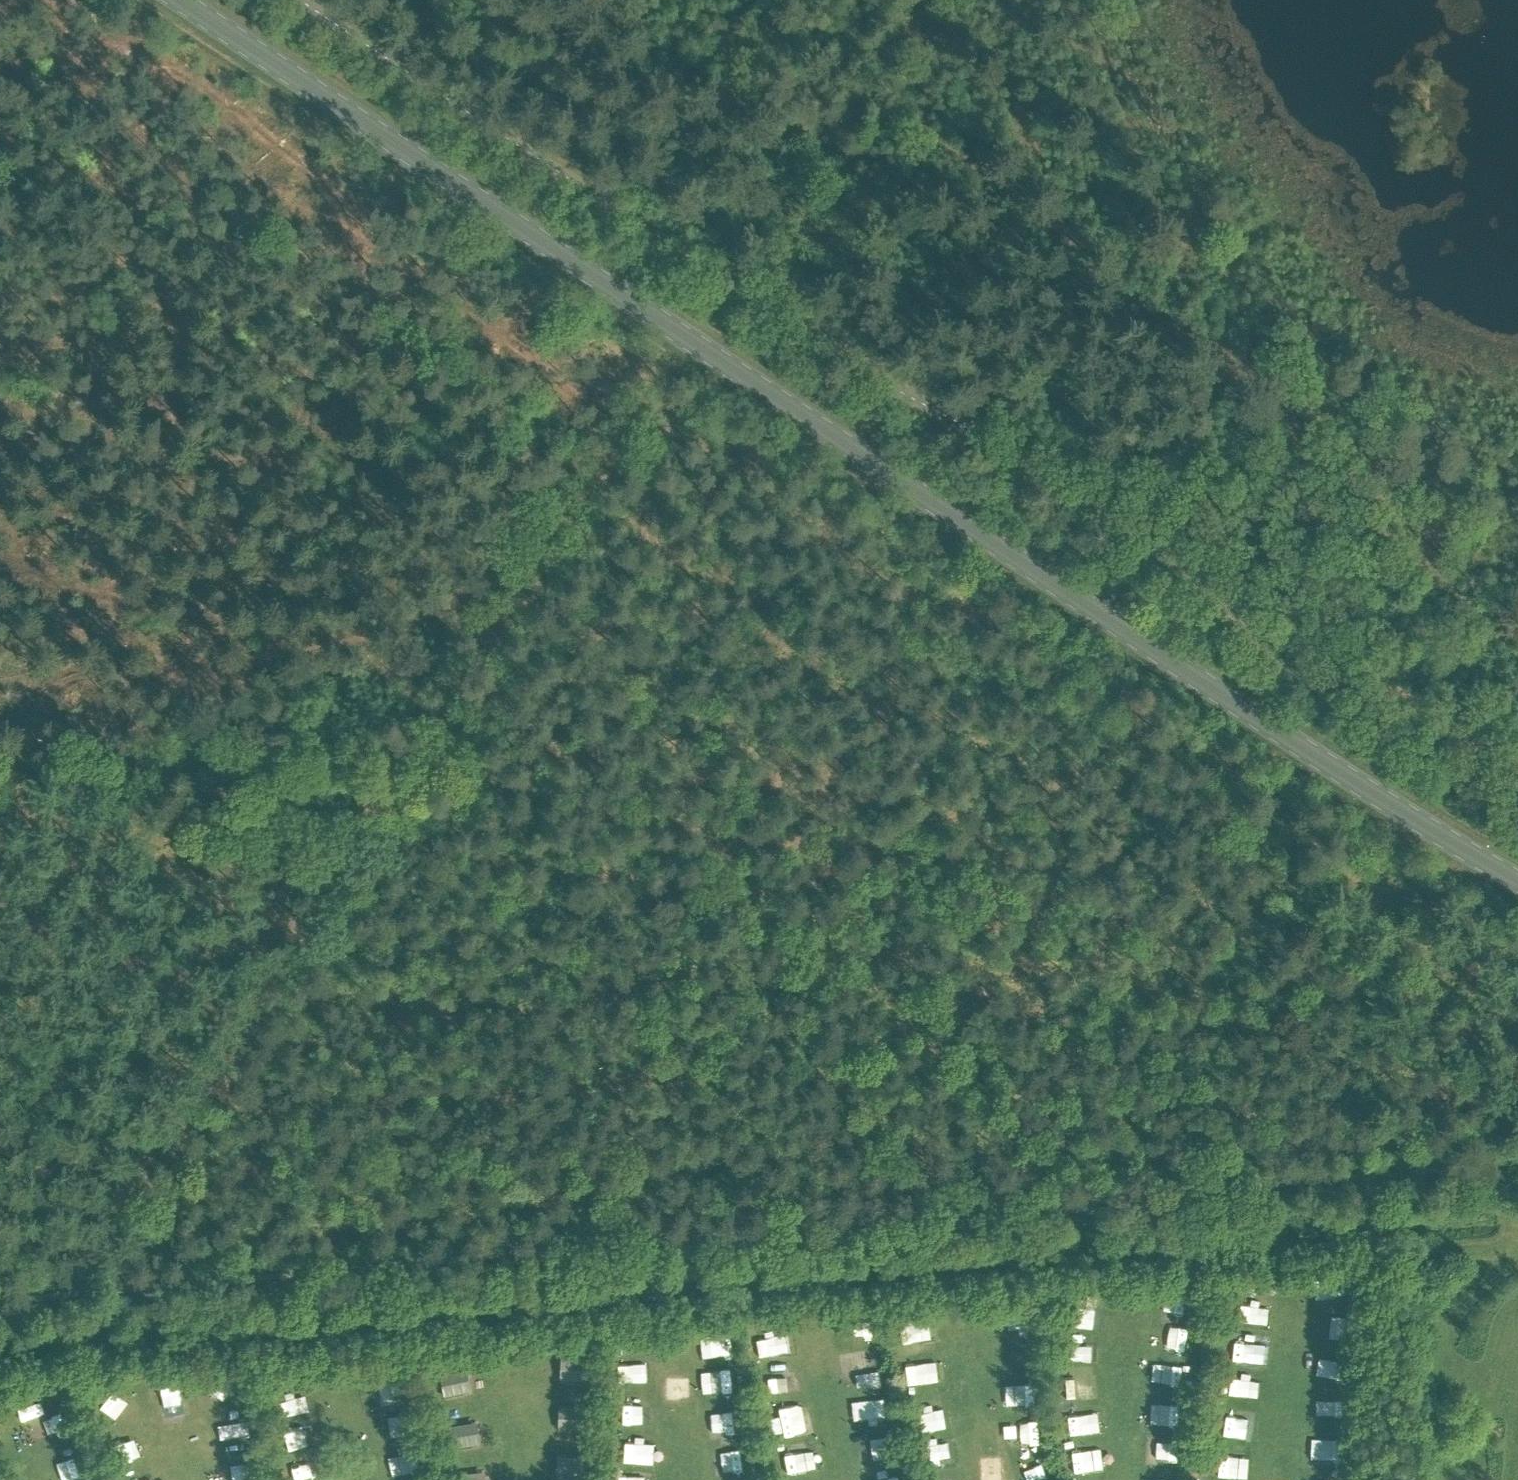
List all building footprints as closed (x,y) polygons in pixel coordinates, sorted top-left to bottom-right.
[(1169,1314),(1170,1326),(1188,1325),(1187,1313),(1169,1314)] [(1073,1336),(1090,1341),(1094,1327),(1076,1322),(1073,1336)] [(1179,1360),(1189,1359),(1188,1339),(1178,1339),(1179,1360)] [(784,1346),(763,1347),(764,1367),(785,1366),(784,1346)] [(1229,1352),(1228,1374),(1257,1374),(1257,1352),(1229,1352)] [(1326,1371),(1322,1390),(1339,1395),(1344,1375),(1326,1371)] [(619,1394),(629,1395),(632,1374),(622,1373),(619,1394)] [(769,1408),(792,1406),(791,1386),(768,1388),(769,1408)] [(921,1421),(926,1440),(945,1435),(941,1416),(921,1421)] [(1066,1443),(1081,1443),(1081,1421),(1066,1421),(1066,1443)] [(719,1425),(720,1446),(739,1444),(738,1424),(719,1425)] [(1218,1449),(1230,1452),(1234,1433),(1222,1430),(1218,1449)] [(1159,1453),(1157,1465),(1170,1468),(1173,1455),(1159,1453)] [(1214,1479),(1242,1479),(1243,1458),(1214,1457),(1214,1479)] [(1314,1477),(1330,1479),(1334,1479),(1338,1461),(1318,1457),(1314,1477)] [(878,1479),(881,1479),(888,1479),(885,1462),(875,1464),(878,1479)] [(804,1465),(785,1470),(787,1479),(807,1479),(804,1465)] [(863,1467),(866,1479),(877,1479),(874,1465),(863,1467)]
